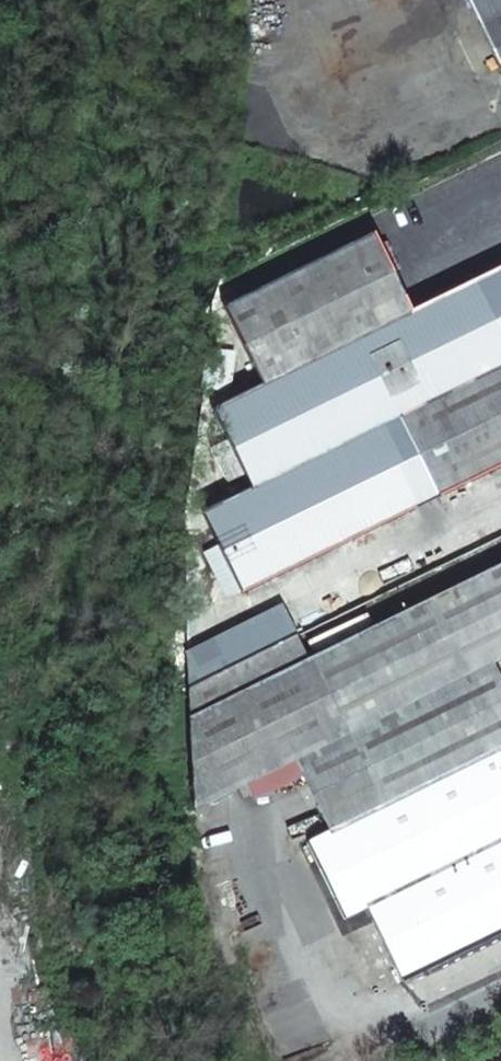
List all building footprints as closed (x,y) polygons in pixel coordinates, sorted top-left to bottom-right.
[(500,65),(500,0),(469,0),(500,65)] [(372,236),(224,308),(263,387),(411,314),(372,236)] [(214,411),(251,489),(224,502),(202,513),(242,593),(500,466),(500,270),(411,314),(263,387),(214,411)] [(204,473),(198,502),(202,513),(224,502),(209,471),(204,473)] [(190,719),(194,811),(295,762),(330,833),(500,751),(500,683),(491,664),(500,659),(500,566),(307,661),(190,719)] [(281,606),(186,653),(188,689),(296,636),(281,606)] [(296,636),(188,689),(190,719),(307,661),(296,636)] [(330,833),(331,836),(401,979),(402,981),(500,933),(500,751),(330,833)] [(306,849),(376,991),(401,979),(331,836),(306,849)] [(490,992),(416,1028),(426,1050),(500,1013),(490,992)]
